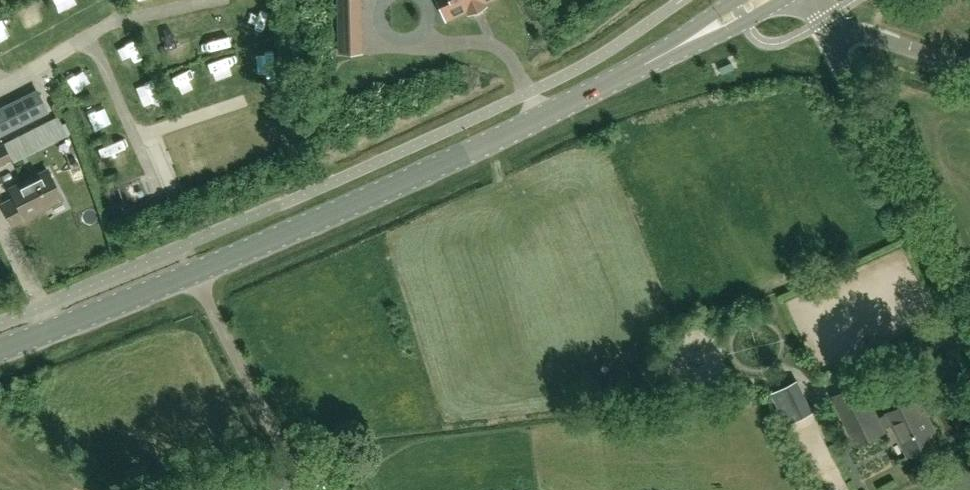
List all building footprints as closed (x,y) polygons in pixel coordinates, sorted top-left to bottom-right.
[(340,53),(360,52),(359,0),(339,0),(340,53)] [(446,17),(467,7),(469,12),(483,5),(481,0),(482,0),(438,0),(446,17)] [(0,112),(0,142),(53,117),(41,92),(0,112)] [(13,158),(5,141),(0,143),(0,165),(13,158)] [(14,195),(2,201),(12,221),(40,206),(39,205),(61,194),(47,167),(10,186),(14,195)] [(772,393),(788,425),(814,412),(798,380),(772,393)] [(862,381),(832,396),(856,444),(895,425),(909,454),(940,439),(918,396),(879,416),(862,381)]
